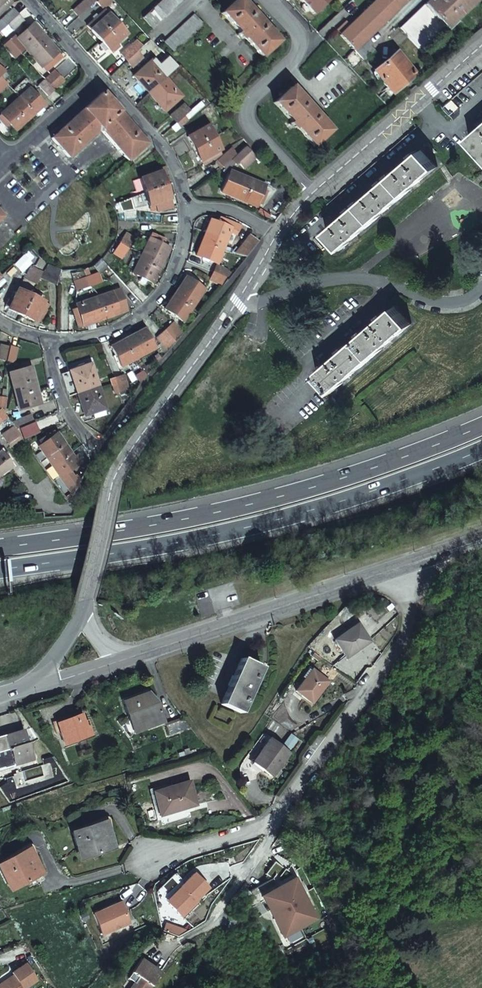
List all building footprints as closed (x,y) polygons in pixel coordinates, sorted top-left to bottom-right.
[(3,11),(12,3),(10,0),(0,0),(0,8),(3,11)] [(98,0),(86,0),(74,11),(79,17),(83,13),(90,7),(98,0)] [(110,0),(99,0),(97,2),(104,9),(111,2),(110,0)] [(181,2),(179,0),(163,0),(143,18),(152,28),(181,2)] [(239,0),(237,0),(222,15),(239,33),(238,35),(243,40),(244,39),(263,57),(279,42),(239,0)] [(313,15),(329,0),(299,0),(313,15)] [(390,0),(375,0),(376,1),(391,17),(399,9),(390,0)] [(399,9),(408,0),(390,0),(399,9)] [(422,52),(476,0),(430,0),(399,29),(422,52)] [(354,52),(361,45),(364,42),(389,18),(391,17),(376,1),(346,30),(339,36),(354,52)] [(8,24),(18,15),(13,9),(0,20),(0,30),(8,24)] [(93,19),(98,24),(108,15),(104,10),(93,19)] [(18,15),(8,24),(13,30),(23,21),(18,15)] [(126,35),(118,25),(108,15),(98,24),(91,30),(100,41),(109,51),(111,49),(117,44),(126,35)] [(194,16),(164,43),(174,53),(203,26),(194,16)] [(87,25),(91,30),(98,24),(93,19),(87,25)] [(42,67),(43,66),(52,58),(58,53),(48,42),(33,24),(16,39),(25,49),(42,67)] [(373,51),(364,42),(361,45),(354,52),(363,61),(373,51)] [(121,55),(127,62),(134,55),(141,48),(137,43),(132,47),(131,46),(121,55)] [(117,44),(111,49),(114,52),(120,47),(117,44)] [(396,54),(374,72),(391,92),(413,74),(396,54)] [(134,55),(127,62),(130,65),(137,59),(134,55)] [(52,58),(43,66),(46,70),(52,64),(51,63),(54,61),(52,58)] [(150,95),(166,79),(151,62),(134,77),(150,95)] [(44,73),(41,75),(55,90),(64,81),(55,71),(48,77),(44,73)] [(182,97),(166,79),(150,95),(165,112),(182,97)] [(47,96),(53,91),(44,81),(38,86),(47,96)] [(15,131),(26,121),(44,105),(29,88),(19,98),(1,114),(15,131)] [(330,132),(290,88),(274,103),(291,122),(290,124),(295,129),(297,128),(314,147),(330,132)] [(102,132),(128,161),(147,144),(137,133),(102,94),(51,140),(63,152),(68,158),(97,132),(102,132)] [(183,118),(190,112),(184,105),(170,117),(176,124),(183,118)] [(183,118),(176,124),(179,127),(186,121),(183,118)] [(187,139),(194,151),(201,163),(204,161),(219,152),(221,151),(214,139),(207,127),(187,139)] [(480,128),(468,139),(481,154),(481,130),(480,128)] [(243,169),(255,159),(244,147),(231,159),(222,167),(225,171),(236,161),(243,169)] [(340,249),(374,220),(436,166),(422,150),(418,152),(326,231),(326,232),(320,238),(325,244),(332,239),(340,249)] [(219,152),(204,161),(206,165),(221,156),(219,152)] [(216,161),(222,167),(231,159),(226,153),(216,161)] [(256,207),(259,200),(261,194),(264,186),(251,181),(229,172),(221,194),(233,198),(256,207)] [(145,194),(165,186),(160,173),(140,180),(145,194)] [(170,200),(165,186),(145,194),(150,207),(151,207),(152,212),(158,211),(158,212),(173,208),(170,200)] [(275,195),(269,202),(280,211),(286,204),(275,195)] [(219,219),(217,224),(229,228),(230,224),(219,219)] [(217,264),(222,251),(229,233),(230,229),(229,228),(217,224),(210,221),(205,234),(196,257),(217,264)] [(230,229),(229,233),(236,235),(240,227),(230,224),(229,228),(230,229)] [(250,235),(235,254),(247,255),(258,241),(250,235)] [(123,237),(118,248),(127,251),(132,241),(123,237)] [(155,283),(160,270),(170,249),(149,239),(144,252),(134,274),(155,283)] [(127,251),(118,248),(113,258),(122,262),(127,251)] [(39,273),(44,264),(36,256),(31,269),(39,273)] [(20,259),(14,265),(22,272),(28,266),(20,259)] [(47,268),(44,264),(39,273),(31,269),(28,268),(22,280),(34,285),(37,278),(38,275),(47,268)] [(216,267),(213,274),(225,278),(228,271),(216,267)] [(49,269),(47,268),(38,275),(37,278),(54,286),(57,272),(49,269)] [(225,278),(213,274),(211,281),(222,286),(225,278)] [(97,276),(85,281),(88,290),(100,285),(97,276)] [(184,321),(192,310),(204,290),(186,278),(179,289),(165,309),(184,321)] [(22,280),(17,291),(29,297),(34,285),(22,280)] [(88,290),(85,281),(73,285),(76,294),(88,290)] [(7,311),(20,317),(29,297),(17,291),(12,302),(8,310),(7,311)] [(118,293),(110,296),(117,317),(125,314),(118,293)] [(82,329),(95,325),(117,317),(110,296),(98,300),(75,309),(76,311),(82,329)] [(29,297),(20,317),(34,323),(35,320),(40,323),(47,305),(29,297)] [(332,391),(371,357),(410,323),(395,306),(368,329),(317,374),(332,391)] [(77,331),(82,329),(76,311),(71,313),(77,331)] [(172,327),(165,333),(176,345),(183,338),(172,327)] [(121,368),(133,362),(154,351),(144,331),(132,338),(111,349),(121,368)] [(158,349),(166,358),(169,355),(167,353),(176,345),(165,333),(156,341),(161,347),(158,349)] [(5,362),(9,347),(0,345),(0,361),(5,362)] [(9,347),(5,362),(13,364),(16,349),(9,347)] [(77,395),(78,396),(98,389),(90,366),(61,376),(62,378),(63,382),(67,394),(68,398),(77,395)] [(9,374),(12,386),(19,411),(40,405),(36,392),(30,369),(9,374)] [(115,383),(118,393),(123,391),(127,389),(122,376),(118,377),(114,379),(115,383)] [(98,389),(78,396),(85,418),(106,410),(98,389)] [(31,416),(10,424),(15,431),(28,426),(35,423),(31,416)] [(37,422),(35,423),(28,426),(30,430),(39,427),(37,422)] [(38,448),(46,458),(61,478),(70,471),(78,465),(77,463),(73,458),(70,454),(56,435),(50,439),(41,446),(38,448)] [(39,443),(41,446),(50,439),(48,436),(39,443)] [(12,468),(1,454),(0,455),(0,477),(12,468)] [(74,477),(70,471),(61,478),(74,496),(82,481),(76,476),(74,477)] [(346,660),(369,644),(357,627),(334,643),(346,660)] [(221,713),(240,723),(264,676),(243,666),(228,697),(221,713)] [(295,694),(312,706),(328,685),(311,672),(295,694)] [(151,705),(145,691),(122,699),(130,720),(143,716),(147,728),(162,722),(155,703),(151,705)] [(66,745),(93,735),(88,720),(84,722),(82,714),(57,723),(66,745)] [(31,768),(24,736),(5,741),(9,756),(12,755),(17,772),(31,768)] [(252,763),(271,778),(288,756),(269,741),(252,763)] [(196,807),(189,782),(153,793),(160,815),(174,811),(175,813),(196,807)] [(113,850),(105,824),(72,834),(81,860),(113,850)] [(29,850),(0,867),(0,870),(12,892),(43,874),(29,850)] [(274,861),(266,874),(272,878),(275,873),(278,876),(287,868),(274,861)] [(193,874),(180,887),(181,888),(183,890),(169,904),(183,917),(197,902),(196,901),(208,888),(193,874)] [(262,896),(285,936),(317,918),(294,878),(262,896)] [(181,888),(167,902),(169,904),(183,890),(181,888)] [(121,903),(94,916),(103,936),(130,924),(121,903)] [(231,917),(229,927),(250,930),(251,920),(231,917)] [(137,956),(128,969),(136,975),(133,980),(131,978),(125,987),(145,987),(148,983),(151,984),(160,970),(137,956)] [(27,966),(13,975),(15,977),(16,980),(7,986),(8,987),(7,987),(31,987),(39,983),(27,966)] [(16,980),(15,977),(0,987),(7,987),(8,987),(7,986),(16,980)]
